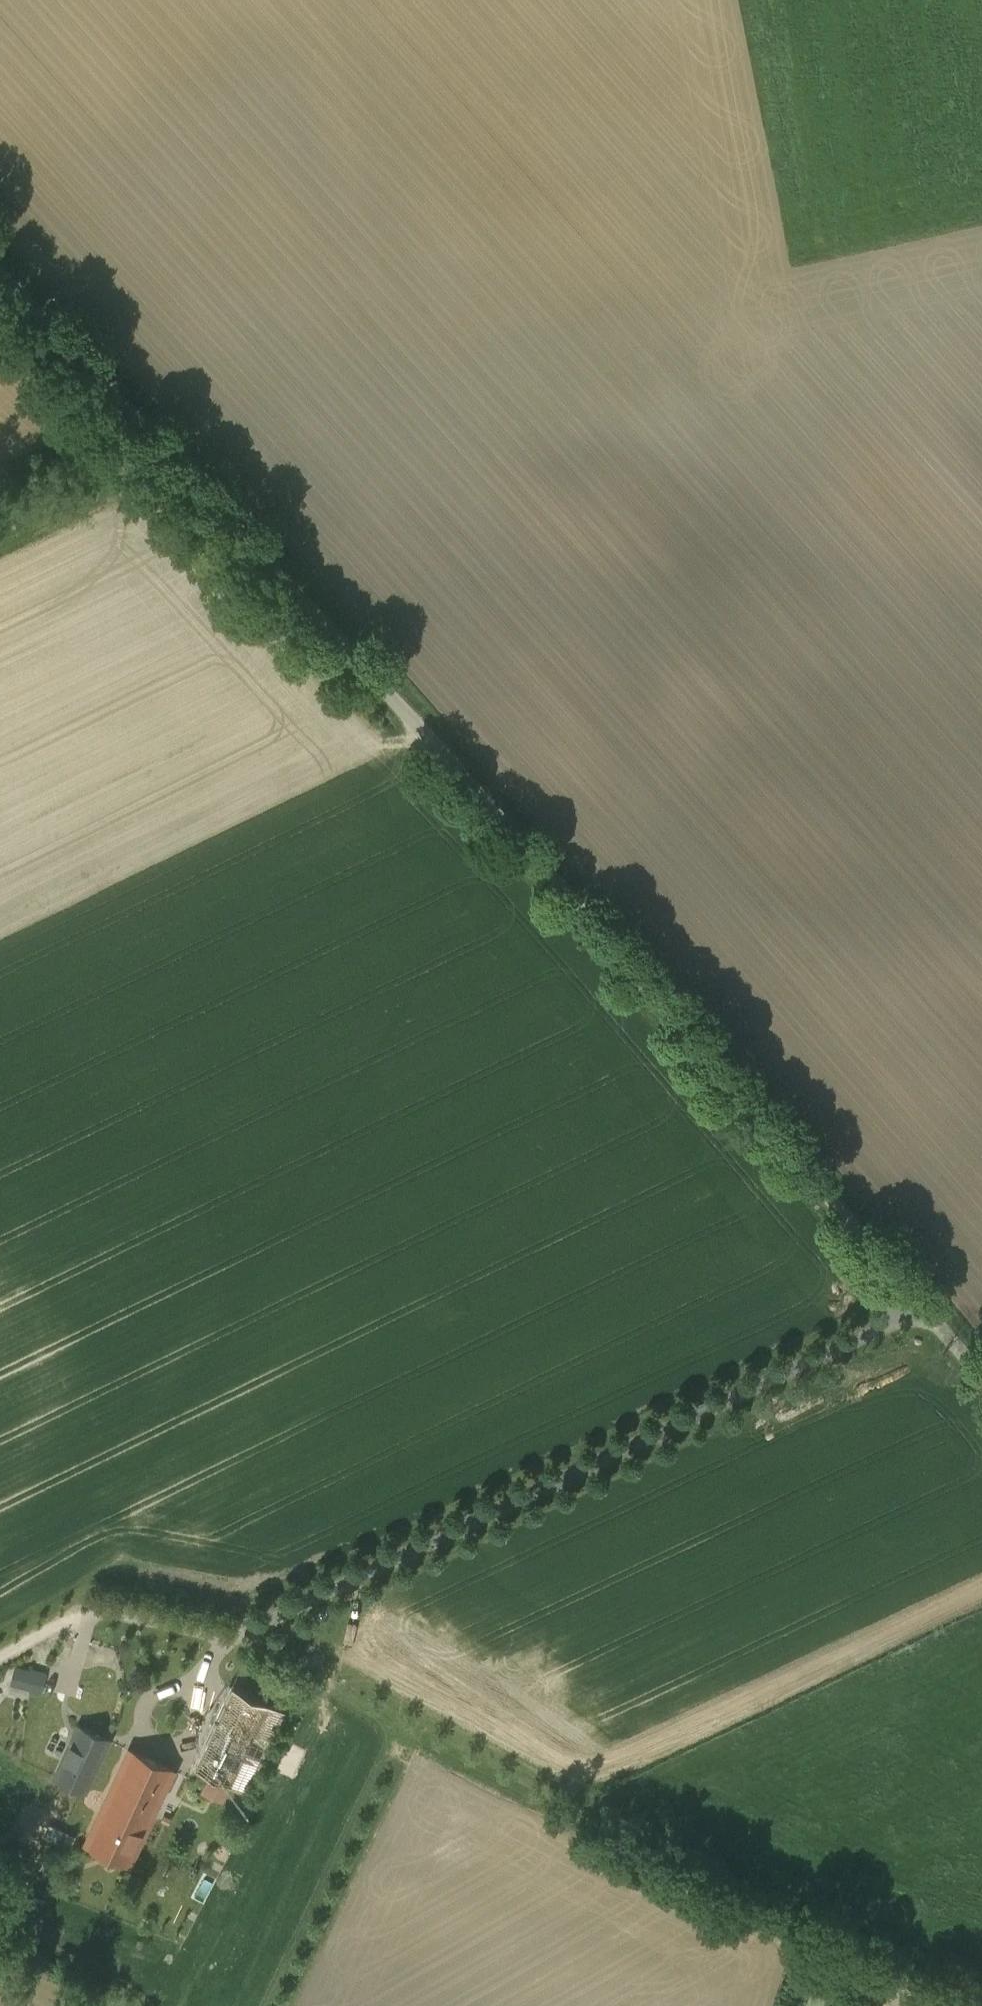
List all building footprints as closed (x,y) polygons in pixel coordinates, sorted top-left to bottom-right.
[(234,1689),(198,1767),(248,1790),(284,1712),(234,1689)] [(86,1788),(108,1739),(79,1727),(57,1776),(86,1788)] [(108,1799),(150,1818),(173,1770),(131,1751),(108,1799)] [(150,1818),(108,1799),(88,1842),(130,1862),(139,1842),(150,1818)]
